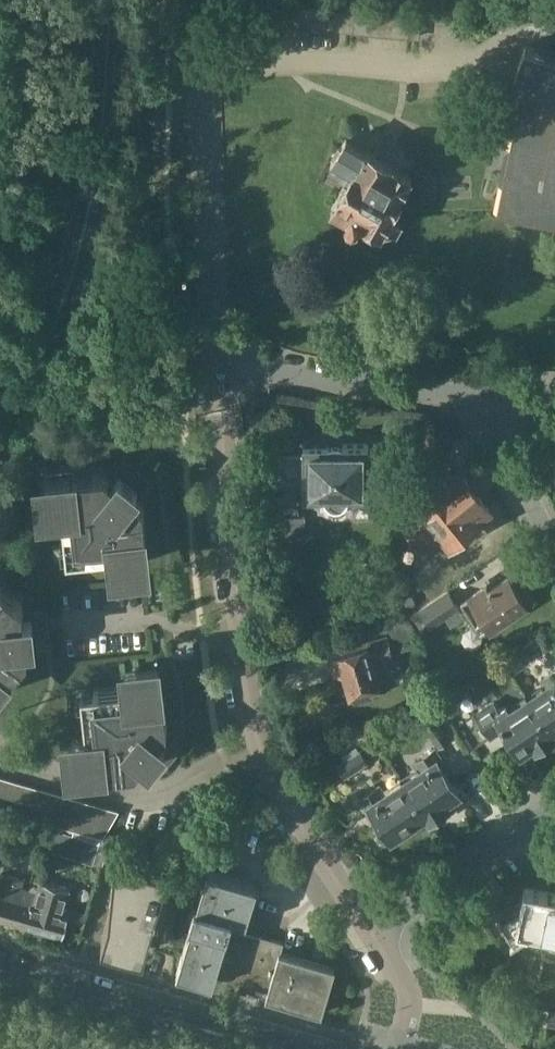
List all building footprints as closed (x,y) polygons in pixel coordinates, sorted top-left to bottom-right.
[(499,210),(554,222),(554,51),(526,43),(514,78),(519,80),(525,82),(499,210)] [(393,162),(385,158),(367,147),(366,149),(348,138),(347,137),(341,147),(339,146),(333,156),(335,157),(330,166),(349,177),(339,195),(340,195),(332,209),(349,219),(348,219),(348,220),(348,222),(348,223),(349,224),(350,225),(352,226),(353,226),(354,226),(356,225),(357,225),(357,224),(358,224),(357,225),(357,226),(358,227),(358,228),(372,235),(374,236),(374,235),(375,235),(379,227),(382,228),(384,229),(394,227),(399,218),(397,207),(394,206),(397,202),(398,203),(399,201),(398,200),(409,182),(410,183),(411,181),(409,180),(413,175),(411,174),(411,175),(392,164),(393,162)] [(304,456),(275,456),(275,484),(304,484),(304,495),(325,495),(326,501),(331,505),(336,507),(342,505),(346,501),(348,495),(369,495),(369,443),(304,443),(304,456)] [(62,512),(67,555),(67,557),(112,552),(113,565),(147,561),(144,533),(147,533),(143,503),(133,495),(144,481),(125,466),(114,479),(104,471),(74,475),(75,477),(46,481),(50,514),(62,512)] [(419,502),(399,519),(412,535),(428,555),(448,540),(450,542),(479,520),(477,517),(490,507),(474,487),(459,467),(445,479),(444,477),(416,499),(419,502)] [(284,517),(284,544),(306,544),(306,517),(284,517)] [(489,628),(528,603),(526,599),(527,597),(522,589),(519,589),(511,575),(492,587),(492,586),(489,588),(487,585),(463,601),(472,615),(478,611),(489,628)] [(7,676),(9,678),(28,654),(27,642),(44,640),(42,616),(24,617),(23,605),(0,586),(0,685),(7,676)] [(422,632),(461,607),(448,588),(410,613),(422,632)] [(388,623),(391,636),(356,646),(356,649),(329,656),(335,674),(345,671),(353,701),(372,696),(370,688),(380,686),(373,662),(393,657),(392,652),(418,645),(410,617),(388,623)] [(543,633),(520,648),(527,659),(550,645),(543,633)] [(159,670),(127,674),(125,674),(127,686),(82,691),(86,736),(74,737),(78,771),(106,768),(106,771),(136,767),(144,757),(158,768),(173,749),(160,738),(168,728),(164,698),(162,699),(159,670)] [(530,695),(554,735),(554,734),(554,670),(540,679),(545,686),(530,695)] [(554,735),(530,695),(509,708),(506,704),(499,708),(495,701),(476,713),(490,736),(505,727),(521,753),(535,744),(537,749),(539,747),(545,748),(553,743),(554,738),(554,737),(554,735)] [(450,696),(440,702),(450,718),(460,711),(450,696)] [(440,714),(424,724),(438,746),(454,736),(440,714)] [(417,770),(403,779),(430,820),(432,819),(437,819),(444,815),(445,810),(448,808),(445,803),(460,793),(441,765),(444,763),(435,748),(412,763),(417,770)] [(346,777),(368,763),(360,751),(338,765),(346,777)] [(15,784),(4,779),(3,781),(0,786),(0,809),(1,810),(15,784)] [(426,823),(430,820),(403,779),(385,791),(381,785),(360,798),(369,812),(372,810),(384,828),(382,829),(381,831),(381,834),(382,837),(384,839),(387,840),(389,840),(410,826),(413,830),(425,822),(426,823)] [(16,782),(15,784),(1,810),(14,813),(28,789),(16,782)] [(27,817),(40,792),(29,786),(28,789),(14,813),(27,817)] [(42,790),(40,792),(27,817),(39,820),(53,796),(42,790)] [(52,824),(65,799),(54,793),(53,796),(39,820),(52,824)] [(67,797),(65,799),(52,824),(64,827),(78,803),(67,797)] [(79,800),(78,803),(64,827),(77,831),(91,807),(79,800)] [(92,804),(91,807),(77,831),(90,834),(103,811),(92,804)] [(90,834),(103,838),(118,812),(117,811),(115,814),(105,808),(103,811),(90,834)] [(53,829),(48,846),(92,859),(98,842),(53,829)] [(102,938),(144,950),(146,942),(151,924),(161,927),(174,881),(164,879),(169,863),(116,849),(112,890),(110,911),(102,938)] [(281,951),(284,941),(272,938),(272,939),(240,929),(243,918),(247,919),(257,884),(208,869),(204,879),(197,904),(194,903),(189,922),(191,923),(177,970),(213,981),(216,970),(248,980),(247,984),(257,987),(259,983),(269,986),(266,996),(322,1013),(335,968),(281,951)] [(27,925),(37,889),(39,889),(40,885),(44,872),(42,872),(37,887),(34,886),(29,889),(21,887),(23,879),(1,873),(0,876),(0,918),(27,925)] [(37,889),(27,925),(63,936),(63,934),(69,936),(75,917),(68,915),(72,901),(43,893),(48,874),(44,872),(40,885),(39,889),(37,889)] [(494,915),(498,921),(515,946),(511,948),(511,950),(506,953),(515,966),(513,972),(540,977),(544,957),(554,960),(554,893),(525,887),(523,896),(512,903),(511,904),(494,915)]
